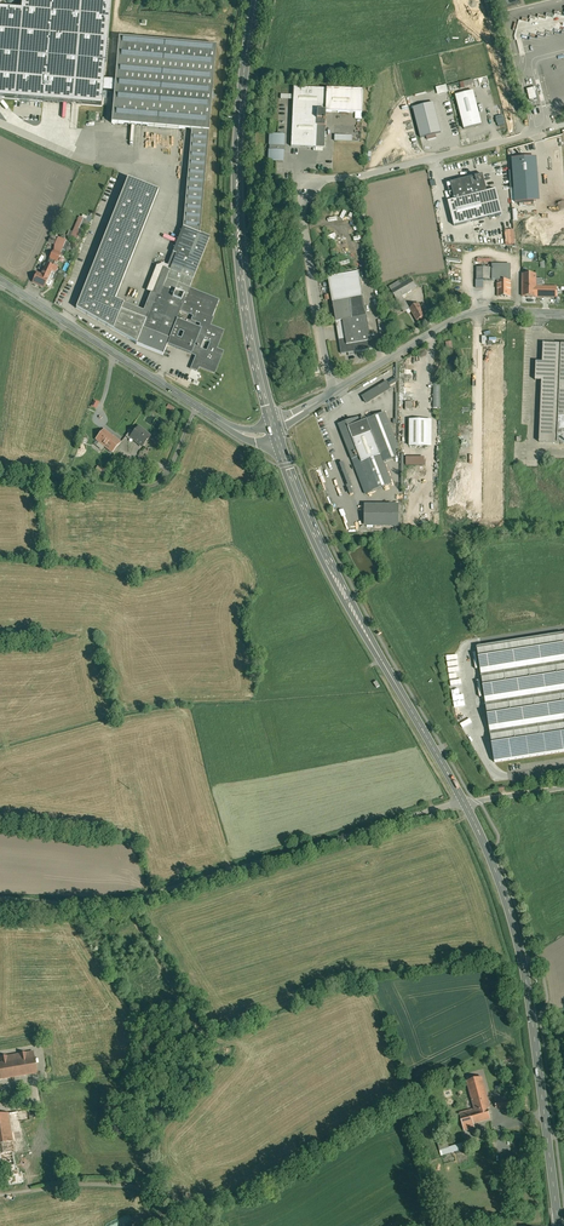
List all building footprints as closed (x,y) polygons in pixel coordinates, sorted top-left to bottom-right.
[(114,92),(115,81),(104,80),(111,0),(22,0),(21,10),(0,8),(0,102),(3,99),(1,97),(102,106),(103,91),(114,92)] [(112,123),(192,130),(209,131),(216,46),(119,38),(115,81),(114,92),(112,123)] [(448,84),(437,87),(439,94),(449,91),(448,84)] [(366,93),(295,89),(292,149),(326,150),(328,114),(357,115),(357,121),(364,121),(364,115),(365,115),(366,93)] [(456,94),(464,128),(481,124),(473,90),(456,94)] [(413,106),(421,136),(426,135),(427,139),(436,137),(435,133),(440,132),(432,101),(413,106)] [(183,226),(200,233),(209,131),(192,130),(183,226)] [(269,132),(268,159),(282,160),(284,133),(269,132)] [(538,157),(513,158),(516,202),(542,200),(538,157)] [(484,174),(451,183),(455,200),(450,202),(456,225),(503,213),(498,190),(489,192),(484,174)] [(121,309),(124,303),(115,299),(158,190),(128,178),(76,308),(113,329),(121,309)] [(82,219),(79,218),(70,238),(76,241),(80,233),(77,232),(82,219)] [(193,344),(186,341),(185,345),(192,348),(190,353),(198,356),(195,363),(199,364),(198,366),(214,372),(220,359),(222,351),(216,349),(223,331),(209,325),(219,300),(189,288),(210,237),(200,233),(183,226),(168,266),(166,269),(163,268),(153,293),(152,296),(150,295),(144,311),(124,303),(121,309),(113,329),(137,343),(136,344),(163,355),(167,344),(168,344),(170,339),(177,321),(176,320),(181,309),(194,315),(193,319),(202,323),(199,329),(193,344)] [(52,252),(48,260),(45,265),(52,268),(54,263),(56,264),(60,256),(52,252)] [(491,266),(491,279),(497,279),(510,279),(510,263),(491,263),(491,266)] [(153,293),(163,268),(166,269),(168,266),(163,264),(158,266),(148,291),(153,293)] [(31,284),(43,289),(53,268),(52,268),(45,265),(40,276),(36,274),(31,284)] [(491,266),(477,266),(476,286),(483,286),(483,279),(491,279),(491,266)] [(536,272),(521,272),(521,295),(551,296),(551,285),(536,285),(536,272)] [(374,351),(362,275),(331,280),(338,322),(343,357),(351,355),(351,358),(356,358),(356,354),(374,351)] [(410,308),(403,297),(418,288),(411,278),(402,284),(400,281),(389,287),(397,301),(403,312),(410,308)] [(510,279),(497,279),(497,296),(510,296),(510,279)] [(420,303),(410,308),(418,321),(427,315),(420,303)] [(384,319),(378,320),(381,336),(387,335),(384,319)] [(170,339),(168,344),(190,353),(192,348),(185,345),(186,341),(193,344),(199,329),(177,321),(170,339)] [(545,346),(545,365),(539,364),(538,384),(544,384),(542,446),(563,447),(563,347),(545,346)] [(387,380),(362,395),(366,402),(391,387),(390,385),(398,380),(396,377),(388,382),(387,380)] [(92,406),(97,408),(100,402),(94,399),(92,406)] [(168,405),(165,410),(172,414),(174,409),(168,405)] [(352,417),(337,423),(364,493),(392,483),(384,460),(395,456),(396,448),(399,446),(385,410),(353,422),(352,417)] [(95,441),(112,454),(125,437),(128,439),(132,434),(130,432),(133,428),(132,427),(119,416),(106,432),(104,430),(95,441)] [(430,447),(429,420),(409,420),(410,447),(430,447)] [(132,434),(128,439),(141,450),(151,438),(137,427),(132,434)] [(424,459),(406,458),(406,467),(424,467),(424,459)] [(356,493),(344,462),(340,464),(352,495),(356,493)] [(98,465),(95,473),(103,476),(106,469),(98,465)] [(142,467),(136,465),(133,474),(139,476),(142,467)] [(464,518),(462,504),(448,506),(449,519),(452,519),(452,524),(464,523),(463,518),(464,518)] [(364,506),(364,525),(399,525),(398,505),(364,506)] [(563,635),(478,649),(496,762),(563,751),(563,645),(563,635)] [(452,687),(463,679),(461,676),(462,675),(456,667),(460,664),(456,658),(444,666),(449,673),(453,678),(448,682),(452,687)] [(461,696),(466,692),(464,690),(451,700),(455,706),(463,700),(461,696)] [(454,710),(458,716),(468,709),(463,703),(454,710)] [(128,940),(117,947),(123,957),(134,951),(128,940)] [(36,1076),(32,1053),(0,1058),(0,1082),(36,1076)] [(468,1088),(482,1084),(478,1072),(464,1076),(468,1088)] [(467,1088),(473,1111),(458,1115),(463,1134),(474,1131),(473,1127),(490,1122),(487,1111),(488,1111),(489,1110),(482,1084),(468,1088),(467,1088)] [(508,1099),(494,1100),(495,1111),(509,1110),(508,1099)] [(8,1115),(13,1153),(23,1152),(18,1114),(8,1115)] [(13,1154),(13,1153),(8,1115),(0,1117),(0,1152),(0,1156),(11,1154),(13,1154)] [(463,1144),(452,1147),(454,1152),(465,1149),(463,1144)] [(14,1172),(11,1154),(0,1156),(2,1167),(3,1174),(14,1172)] [(16,1172),(14,1172),(3,1174),(4,1187),(21,1185),(21,1184),(24,1183),(23,1177),(20,1178),(20,1177),(17,1177),(16,1172)]
